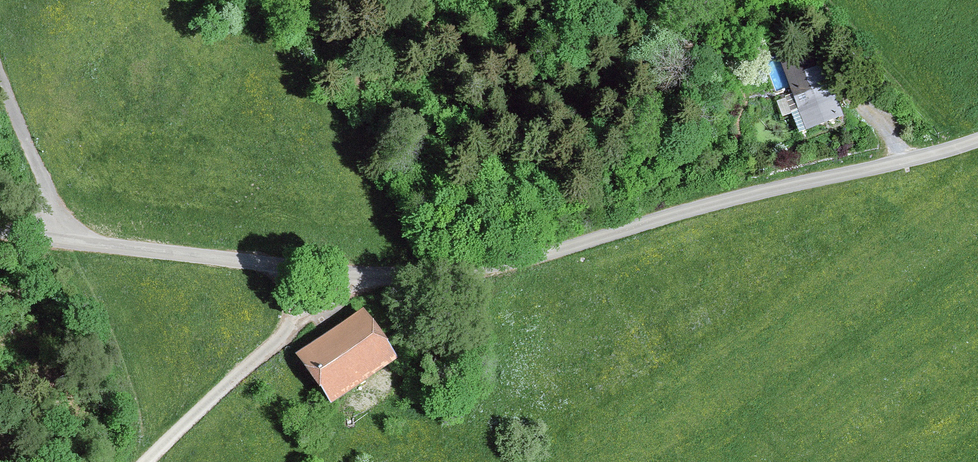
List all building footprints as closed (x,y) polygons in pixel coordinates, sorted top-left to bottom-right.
[(813,48),(782,60),(801,110),(792,113),(799,131),(839,117),(824,77),(827,76),(829,71),(827,66),(823,64),(821,65),(819,58),(817,59),(813,48)] [(363,315),(300,358),(332,405),(334,404),(332,400),(391,360),(393,363),(395,361),(363,315)]
